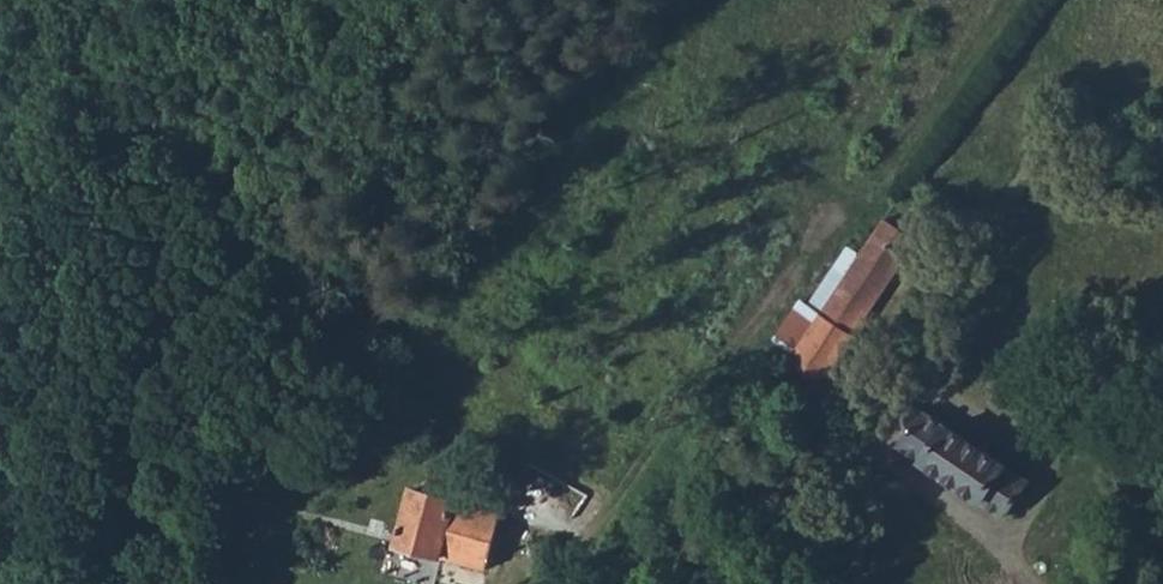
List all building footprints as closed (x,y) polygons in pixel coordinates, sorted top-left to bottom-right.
[(872,235),(903,255),(912,240),(882,219),(872,235)] [(774,383),(785,390),(805,403),(903,255),(872,235),(774,383)] [(900,451),(1002,521),(1025,484),(922,413),(910,412),(902,422),(904,431),(910,435),(900,451)] [(397,544),(486,569),(500,516),(411,491),(397,544)]
